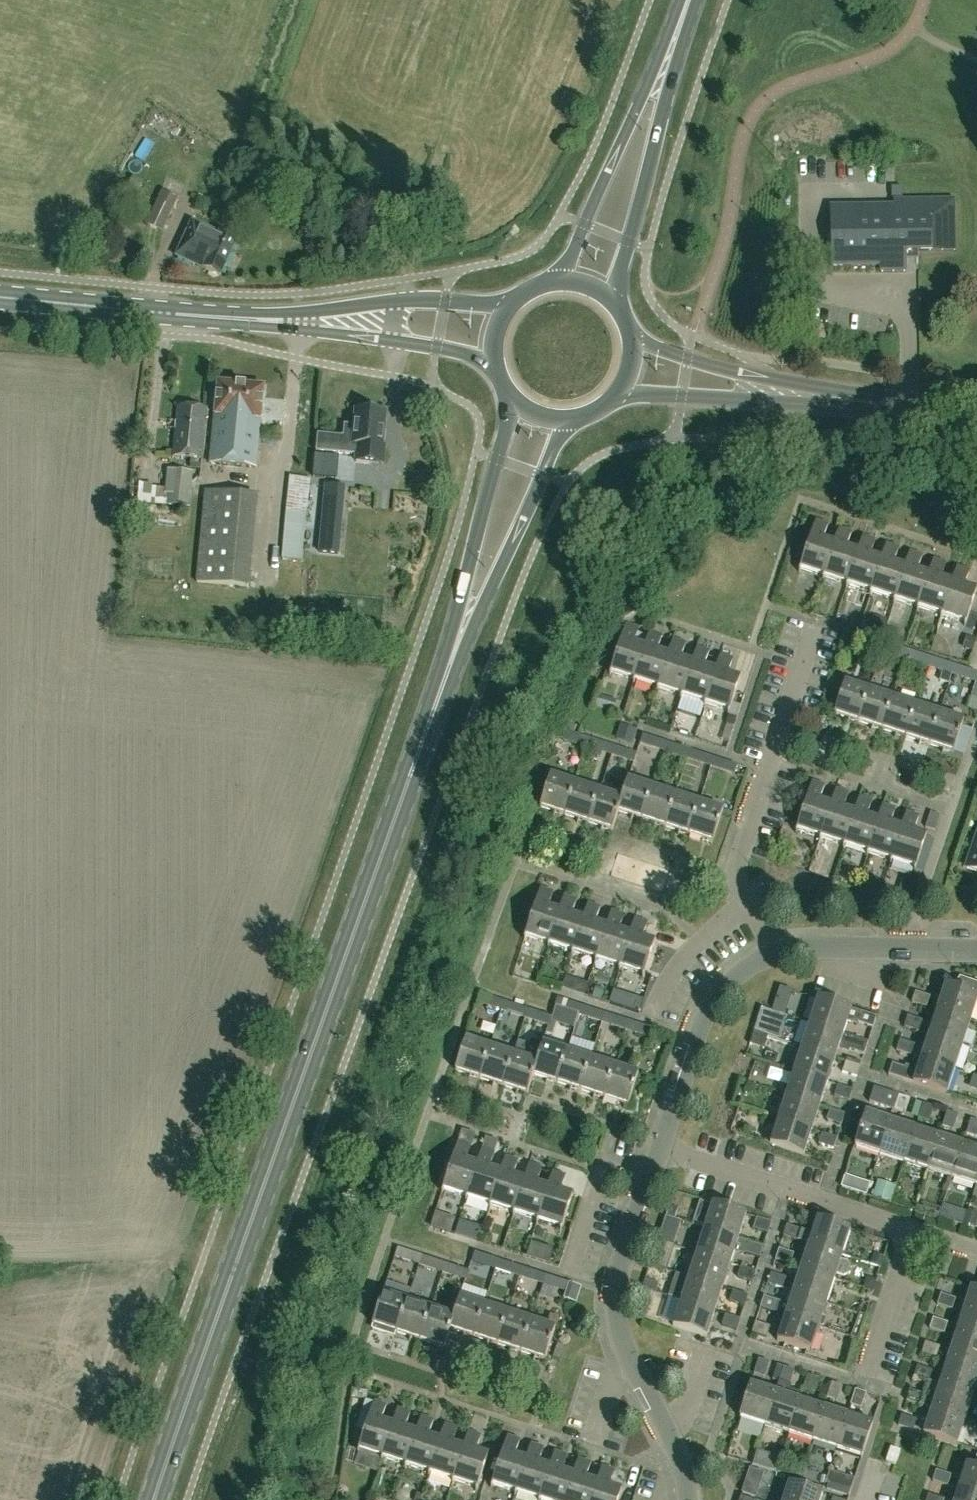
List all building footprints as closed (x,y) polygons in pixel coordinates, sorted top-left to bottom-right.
[(145,225),(163,233),(179,198),(178,197),(183,186),(171,180),(166,191),(162,190),(145,225)] [(906,252),(956,251),(955,199),(895,200),(895,206),(831,207),(832,267),(881,266),(881,273),(906,272),(906,252)] [(192,222),(176,257),(220,277),(236,242),(192,222)] [(218,382),(210,464),(257,468),(264,387),(218,382)] [(178,407),(173,457),(203,459),(208,409),(178,407)] [(385,413),(356,410),(355,426),(345,425),(344,438),(317,436),(316,452),(352,455),(351,460),(370,461),(371,446),(382,447),(385,413)] [(314,477),(349,480),(351,461),(315,457),(314,477)] [(152,493),(150,504),(191,509),(195,473),(170,471),(168,494),(152,493)] [(323,502),(321,522),(320,534),(319,552),(339,554),(347,488),(315,484),(313,500),(323,502)] [(205,491),(197,582),(245,587),(253,496),(205,491)] [(304,538),(307,514),(286,512),(281,558),(301,561),(304,538)] [(823,578),(835,543),(823,539),(828,524),(815,520),(798,570),(823,578)] [(846,586),(858,551),(847,547),(851,532),(840,528),(835,543),(823,578),(846,586)] [(869,594),(881,558),(871,555),(876,540),(863,536),(858,551),(846,586),(869,594)] [(892,601),(904,566),(894,563),(899,547),(886,543),(881,558),(869,594),(892,601)] [(915,609),(927,574),(917,570),(922,555),(909,551),(904,566),(892,601),(915,609)] [(939,617),(950,581),(941,578),(946,563),(932,559),(927,574),(915,609),(939,617)] [(956,566),(950,581),(939,617),(963,625),(975,589),(964,586),(969,570),(956,566)] [(632,680),(644,645),(633,642),(638,626),(625,622),(609,672),(632,680)] [(656,688),(668,652),(656,648),(661,634),(649,630),(644,645),(632,680),(656,688)] [(769,632),(767,643),(789,647),(791,637),(769,632)] [(680,695),(691,660),(684,658),(689,643),(672,638),(668,652),(656,688),(680,695)] [(883,643),(869,638),(867,646),(880,650),(883,643)] [(703,703),(714,668),(704,664),(709,649),(696,645),(691,660),(680,695),(703,703)] [(906,650),(892,646),(890,653),(904,658),(906,650)] [(719,653),(714,668),(703,703),(728,711),(739,676),(727,672),(731,657),(719,653)] [(930,658),(916,653),(914,661),(928,665),(930,658)] [(951,673),(954,665),(940,661),(937,668),(951,673)] [(963,668),(961,676),(975,681),(976,674),(976,673),(963,668)] [(857,719),(867,689),(843,681),(834,712),(857,719)] [(881,727),(890,696),(867,689),(857,719),(881,727)] [(905,734),(914,703),(890,696),(881,727),(905,734)] [(928,742),(938,711),(914,703),(905,734),(928,742)] [(962,718),(938,711),(928,742),(952,749),(962,718)] [(580,735),(566,730),(563,738),(577,743),(580,735)] [(656,739),(642,734),(640,742),(654,746),(656,739)] [(603,742),(589,738),(587,746),(600,750),(603,742)] [(680,746),(667,742),(664,750),(677,754),(680,746)] [(627,750),(613,746),(611,753),(624,758),(627,750)] [(704,754),(690,749),(687,757),(701,762),(704,754)] [(727,762),(713,757),(711,765),(724,769),(727,762)] [(564,812),(574,781),(549,773),(539,804),(564,812)] [(642,816),(651,785),(628,778),(622,796),(618,809),(642,816)] [(588,820),(598,789),(574,781),(564,812),(588,820)] [(819,840),(830,805),(819,801),(824,786),(812,782),(795,832),(819,840)] [(665,824),(675,793),(651,785),(642,816),(665,824)] [(618,809),(622,796),(598,789),(588,820),(612,828),(618,809)] [(842,847),(854,812),(842,808),(847,793),(835,789),(830,805),(819,840),(842,847)] [(689,831),(699,801),(675,793),(665,824),(689,831)] [(866,855),(877,820),(871,817),(875,803),(859,797),(854,812),(842,847),(866,855)] [(723,808),(699,801),(689,831),(713,839),(723,808)] [(889,863),(901,827),(890,824),(895,809),(882,805),(877,820),(866,855),(889,863)] [(905,813),(901,827),(889,863),(914,871),(926,836),(913,831),(918,817),(905,813)] [(966,869),(976,873),(976,838),(966,869)] [(546,946),(558,911),(547,907),(552,892),(539,887),(523,938),(546,946)] [(570,953),(582,917),(570,914),(575,899),(563,895),(558,911),(546,946),(570,953)] [(593,961),(605,926),(598,923),(603,908),(586,903),(582,917),(570,953),(593,961)] [(617,969),(628,933),(617,930),(622,915),(610,910),(605,926),(593,961),(617,969)] [(633,919),(628,933),(617,969),(642,977),(653,942),(641,937),(645,923),(633,919)] [(560,974),(556,987),(576,994),(581,981),(560,974)] [(976,1000),(976,984),(959,978),(955,988),(943,985),(936,1010),(970,1021),(976,1000)] [(928,997),(915,992),(912,1002),(925,1007),(928,997)] [(503,1001),(489,997),(487,1004),(500,1008),(503,1001)] [(875,1017),(852,1009),(817,998),(809,1022),(844,1034),(848,1020),(872,1028),(875,1017)] [(580,1005),(566,1001),(564,1008),(577,1012),(580,1005)] [(527,1009),(513,1004),(510,1012),(524,1016),(527,1009)] [(763,1026),(788,1037),(797,1018),(771,1006),(763,1026)] [(603,1013),(590,1008),(587,1016),(601,1020),(603,1013)] [(963,1045),(970,1021),(936,1010),(928,1034),(963,1045)] [(550,1017),(537,1012),(535,1019),(548,1024),(550,1017)] [(627,1020),(613,1016),(611,1023),(624,1027),(627,1020)] [(921,1020),(908,1016),(904,1026),(918,1030),(921,1020)] [(867,1042),(844,1034),(809,1022),(801,1046),(836,1058),(840,1046),(863,1054),(867,1042)] [(651,1028),(637,1023),(634,1031),(648,1035),(651,1028)] [(782,1060),(788,1044),(748,1030),(743,1046),(782,1060)] [(955,1069),(963,1045),(928,1034),(921,1058),(955,1069)] [(478,1077),(488,1045),(464,1038),(454,1070),(478,1077)] [(913,1044),(900,1040),(897,1050),(910,1054),(913,1044)] [(555,1080),(565,1049),(541,1041),(535,1060),(531,1072),(533,1073),(555,1080)] [(501,1085),(511,1052),(488,1045),(478,1077),(501,1085)] [(828,1082),(836,1058),(801,1046),(793,1070),(828,1082)] [(579,1088),(589,1057),(565,1049),(555,1080),(579,1088)] [(531,1072),(535,1060),(511,1052),(501,1085),(527,1093),(533,1073),(531,1072)] [(603,1096),(613,1065),(589,1057),(579,1088),(603,1096)] [(947,1094),(955,1069),(921,1058),(916,1071),(892,1063),(888,1075),(947,1094)] [(859,1066),(846,1062),(842,1072),(856,1076),(859,1066)] [(638,1073),(613,1065),(603,1096),(628,1104),(638,1073)] [(821,1106),(828,1082),(793,1070),(785,1094),(821,1106)] [(852,1090),(838,1086),(835,1096),(849,1100),(852,1090)] [(899,1095),(884,1091),(874,1087),(869,1101),(880,1104),(893,1108),(893,1109),(894,1109),(899,1095)] [(813,1129),(821,1106),(785,1094),(778,1118),(813,1129)] [(909,1099),(899,1095),(895,1110),(905,1113),(909,1099)] [(934,1107),(924,1103),(919,1117),(929,1121),(934,1107)] [(844,1114),(831,1110),(827,1120),(841,1124),(844,1114)] [(880,1154),(891,1120),(866,1111),(855,1146),(880,1154)] [(957,1114),(947,1111),(943,1125),(953,1128),(957,1114)] [(805,1154),(813,1129),(778,1118),(770,1142),(805,1154)] [(972,1119),(967,1133),(976,1136),(976,1121),(972,1119)] [(904,1162),(915,1127),(891,1120),(880,1154),(904,1162)] [(927,1169),(938,1135),(915,1127),(904,1162),(927,1169)] [(836,1139),(823,1134),(820,1144),(833,1148),(836,1139)] [(951,1177),(962,1143),(938,1135),(927,1169),(951,1177)] [(464,1199),(476,1163),(466,1159),(470,1144),(458,1140),(441,1191),(464,1199)] [(976,1178),(976,1148),(962,1143),(951,1177),(975,1185),(976,1178)] [(489,1207),(500,1170),(489,1167),(494,1152),(481,1148),(476,1163),(464,1199),(489,1207)] [(512,1214),(524,1178),(513,1175),(517,1160),(505,1156),(500,1170),(489,1207),(512,1214)] [(535,1222),(547,1186),(535,1182),(540,1167),(528,1164),(524,1178),(512,1214),(535,1222)] [(552,1171),(547,1186),(535,1222),(560,1230),(571,1194),(560,1190),(565,1175),(552,1171)] [(435,1226),(440,1201),(431,1199),(426,1225),(435,1226)] [(712,1204),(704,1229),(762,1248),(762,1247),(738,1239),(745,1215),(712,1204)] [(770,1222),(756,1218),(753,1228),(767,1232),(770,1222)] [(817,1218),(809,1242),(809,1243),(842,1254),(851,1229),(817,1218)] [(799,1230),(786,1225),(783,1235),(796,1239),(799,1230)] [(762,1248),(704,1229),(696,1253),(730,1264),(734,1249),(759,1257),(762,1248)] [(848,1262),(840,1260),(842,1254),(809,1243),(801,1267),(834,1278),(836,1274),(844,1276),(848,1274),(850,1266),(848,1262)] [(412,1251),(399,1246),(396,1254),(410,1259),(412,1251)] [(792,1253),(779,1249),(775,1259),(789,1263),(792,1253)] [(488,1255),(475,1251),(472,1259),(486,1263),(488,1255)] [(722,1288),(730,1264),(696,1253),(688,1277),(722,1288)] [(436,1259),(423,1255),(420,1262),(433,1267),(436,1259)] [(512,1264),(499,1259),(497,1267),(510,1271),(512,1264)] [(460,1267),(446,1262),(443,1270),(457,1275),(460,1267)] [(536,1271),(522,1267),(520,1274),(534,1279),(536,1271)] [(754,1272),(741,1267),(738,1277),(751,1281),(754,1272)] [(827,1302),(834,1278),(801,1267),(793,1291),(786,1289),(827,1302)] [(784,1277),(771,1273),(768,1283),(781,1287),(784,1277)] [(553,1300),(557,1287),(559,1279),(546,1275),(539,1295),(553,1300)] [(715,1312),(722,1288),(688,1277),(681,1301),(715,1312)] [(961,1312),(976,1317),(976,1290),(969,1287),(961,1312)] [(822,1316),(827,1302),(786,1289),(782,1303),(763,1297),(760,1306),(785,1314),(785,1315),(819,1326),(824,1326),(826,1319),(822,1316)] [(747,1295),(733,1291),(730,1300),(744,1305),(747,1295)] [(396,1330),(406,1299),(383,1292),(373,1323),(396,1330)] [(940,1293),(936,1304),(950,1308),(954,1297),(940,1293)] [(473,1336),(483,1304),(460,1296),(454,1315),(449,1328),(473,1336)] [(420,1338),(430,1307),(406,1299),(396,1330),(420,1338)] [(707,1336),(715,1312),(681,1301),(673,1325),(707,1336)] [(497,1343),(507,1312),(483,1304),(473,1336),(497,1343)] [(443,1346),(449,1328),(454,1315),(430,1307),(420,1338),(443,1346)] [(520,1351),(531,1320),(507,1312),(497,1343),(520,1351)] [(961,1312),(953,1336),(976,1344),(976,1317),(961,1312)] [(545,1324),(531,1320),(520,1351),(544,1359),(554,1327),(557,1318),(548,1315),(545,1324)] [(739,1319),(726,1315),(722,1325),(736,1329),(739,1319)] [(811,1350),(819,1326),(785,1315),(777,1339),(811,1350)] [(932,1317),(929,1327),(943,1331),(946,1321),(932,1317)] [(769,1326),(755,1322),(752,1331),(766,1336),(769,1326)] [(953,1336),(946,1360),(976,1370),(976,1344),(953,1336)] [(924,1341),(921,1351),(935,1355),(938,1345),(924,1341)] [(769,1362),(759,1359),(755,1373),(764,1376),(769,1362)] [(976,1379),(976,1370),(946,1360),(939,1383),(932,1381),(931,1382),(972,1395),(976,1379)] [(917,1365),(914,1375),(927,1379),(930,1369),(917,1365)] [(765,1425),(788,1433),(799,1399),(801,1393),(789,1390),(791,1385),(789,1384),(793,1370),(784,1367),(776,1391),(775,1391),(765,1425)] [(817,1377),(807,1374),(803,1389),(813,1392),(817,1377)] [(841,1385),(831,1382),(827,1396),(837,1400),(841,1385)] [(964,1419),(972,1395),(931,1382),(927,1395),(909,1389),(906,1399),(931,1407),(930,1408),(964,1419)] [(765,1425),(775,1391),(751,1384),(740,1418),(765,1425)] [(865,1393),(855,1390),(851,1404),(860,1407),(865,1393)] [(812,1441),(823,1407),(799,1399),(788,1433),(812,1441)] [(382,1459),(393,1424),(382,1421),(387,1406),(375,1402),(359,1451),(382,1459)] [(836,1448),(847,1414),(823,1407),(812,1441),(836,1448)] [(957,1443),(964,1419),(930,1408),(923,1432),(957,1443)] [(405,1467),(417,1432),(406,1428),(410,1413),(398,1409),(393,1424),(382,1459),(405,1467)] [(872,1422),(847,1414),(836,1448),(862,1456),(872,1422)] [(915,1419),(901,1414),(898,1424),(911,1429),(915,1419)] [(429,1474),(440,1439),(429,1436),(434,1421),(422,1417),(417,1432),(405,1467),(429,1474)] [(452,1482),(464,1447),(452,1443),(457,1428),(445,1425),(440,1439),(429,1474),(452,1482)] [(468,1432),(464,1447),(452,1482),(477,1490),(488,1455),(476,1451),(481,1436),(468,1432)] [(515,1494),(526,1458),(515,1454),(520,1440),(508,1436),(492,1486),(515,1494)] [(550,1466),(538,1462),(543,1447),(531,1443),(526,1458),(515,1494),(534,1499),(539,1499),(550,1466)] [(900,1451),(890,1448),(886,1461),(895,1464),(900,1451)] [(573,1473),(562,1470),(566,1455),(554,1451),(550,1466),(539,1499),(565,1499),(573,1473)] [(597,1481),(585,1477),(590,1462),(578,1458),(573,1473),(565,1499),(590,1499),(597,1481)] [(957,1489),(976,1495),(976,1467),(965,1463),(957,1489)] [(597,1481),(590,1499),(618,1499),(621,1489),(609,1485),(613,1470),(601,1466),(597,1481)] [(935,1470),(933,1479),(946,1484),(949,1474),(935,1470)] [(783,1499),(820,1499),(822,1494),(789,1483),(783,1499)] [(957,1489),(953,1499),(976,1499),(976,1495),(957,1489)]
